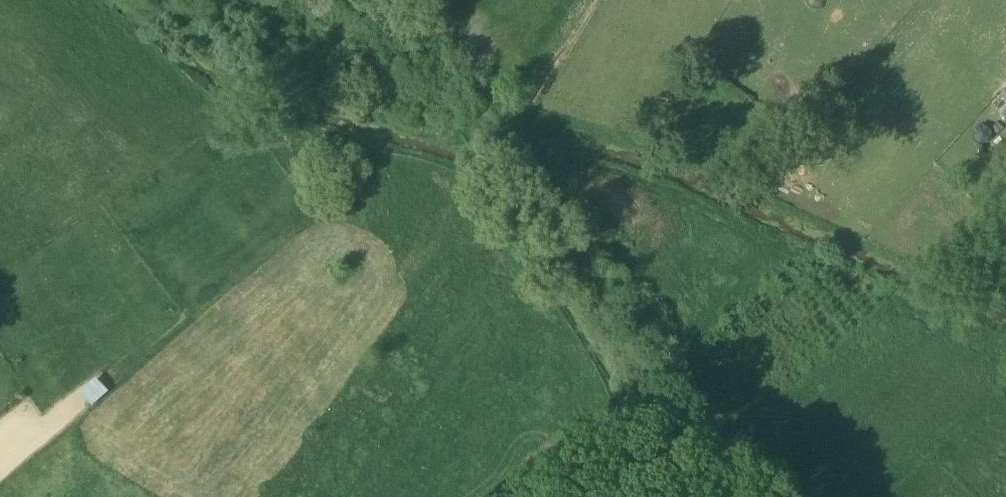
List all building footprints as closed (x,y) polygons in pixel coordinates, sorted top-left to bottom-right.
[(1003,87),(997,97),(1005,102),(1005,88),(1003,87)] [(722,291),(728,301),(740,295),(735,284),(722,291)] [(90,406),(107,391),(96,377),(78,392),(90,406)]
